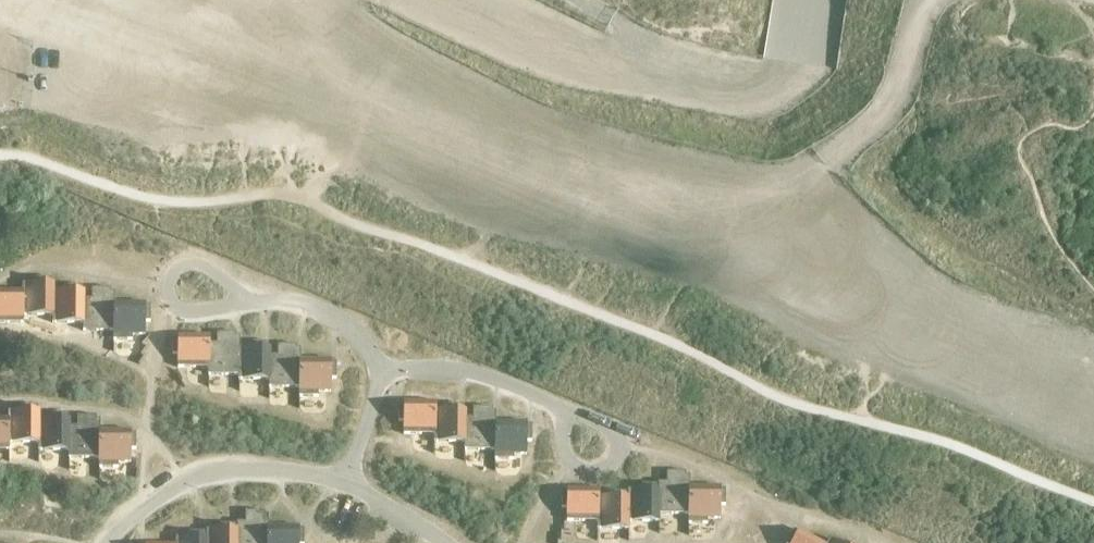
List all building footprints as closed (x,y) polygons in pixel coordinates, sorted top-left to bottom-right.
[(22,283),(22,290),(22,291),(23,291),(23,314),(53,314),(53,315),(53,291),(54,291),(54,283),(22,283)] [(53,315),(53,322),(83,322),(84,322),(84,299),(84,291),(55,291),(55,283),(54,283),(54,291),(53,291),(53,315)] [(83,322),(83,330),(113,330),(114,330),(114,303),(115,303),(115,302),(114,302),(110,299),(110,288),(91,288),(91,298),(85,298),(85,291),(84,291),(84,299),(84,322),(83,322)] [(23,314),(23,291),(22,291),(22,290),(0,290),(0,321),(23,322),(23,314)] [(145,302),(115,302),(115,303),(114,303),(114,330),(113,330),(113,339),(132,339),(132,335),(145,335),(145,321),(150,321),(150,311),(145,311),(145,302)] [(208,367),(208,374),(238,374),(238,379),(238,375),(239,375),(239,347),(240,347),(236,343),(236,332),(217,332),(217,343),(210,343),(209,343),(209,367),(208,367)] [(208,374),(208,367),(209,367),(209,343),(210,343),(209,343),(209,335),(178,335),(178,344),(172,343),(172,353),(178,353),(178,366),(208,367),(208,374)] [(238,379),(269,379),(270,379),(270,355),(270,347),(262,347),(262,342),(252,342),(252,347),(240,347),(239,347),(239,375),(238,375),(238,379)] [(270,379),(269,379),(269,386),(299,387),(299,395),(299,387),(300,387),(300,359),(301,359),(296,355),(297,345),(278,344),(277,355),(271,355),(271,347),(270,347),(270,355),(270,379)] [(330,359),(301,359),(300,359),(300,387),(299,387),(299,395),(318,396),(318,392),(330,392),(330,377),(336,378),(336,368),(330,368),(330,359)] [(434,433),(434,434),(435,434),(435,410),(435,402),(404,402),(403,411),(398,411),(398,420),(403,420),(403,433),(434,433)] [(8,418),(9,418),(9,442),(38,442),(39,442),(39,418),(40,418),(40,411),(31,411),(31,405),(21,405),(21,411),(8,411),(8,418)] [(435,434),(434,434),(434,441),(464,442),(465,442),(465,418),(466,418),(466,417),(467,410),(457,410),(457,405),(447,405),(447,410),(435,410),(435,434)] [(494,449),(494,450),(495,450),(496,422),(492,418),(492,407),(473,407),(473,417),(466,417),(466,418),(465,418),(465,442),(464,442),(464,449),(494,449)] [(9,442),(9,418),(8,418),(8,411),(8,418),(0,418),(0,449),(9,449),(9,442)] [(39,442),(38,442),(38,450),(69,450),(69,426),(70,426),(70,418),(62,418),(62,413),(52,413),(52,418),(40,418),(40,411),(40,418),(39,418),(39,442)] [(71,418),(70,418),(70,426),(69,426),(69,450),(68,457),(99,458),(99,466),(99,458),(100,458),(100,430),(96,427),(96,416),(77,416),(77,425),(71,425),(71,418)] [(495,450),(494,450),(494,458),(514,458),(514,454),(526,455),(526,440),(531,440),(532,430),(526,430),(526,423),(496,422),(495,450)] [(100,431),(100,430),(100,458),(99,458),(99,466),(118,467),(118,463),(130,463),(131,448),(136,448),(136,438),(131,438),(131,430),(100,431)] [(658,482),(658,490),(658,491),(659,491),(659,514),(659,513),(688,514),(689,514),(689,486),(690,486),(686,482),(686,471),(667,471),(667,482),(658,482)] [(628,489),(627,497),(628,497),(628,521),(629,521),(629,529),(629,521),(659,521),(659,514),(659,491),(658,491),(658,490),(651,490),(651,484),(641,484),(641,490),(628,489)] [(689,514),(688,514),(688,522),(707,523),(707,518),(719,519),(719,504),(724,504),(724,494),(720,494),(720,487),(690,486),(689,486),(689,514)] [(597,521),(598,521),(598,497),(598,489),(568,489),(568,497),(562,497),(562,507),(567,507),(567,520),(597,521)] [(598,521),(597,521),(597,528),(629,529),(629,521),(628,521),(628,497),(627,497),(627,498),(620,497),(620,492),(610,492),(610,497),(598,497),(598,521)] [(237,529),(237,542),(268,542),(268,526),(268,525),(264,521),(264,511),(245,511),(245,521),(237,521),(237,529)] [(237,529),(229,529),(229,524),(219,524),(219,529),(206,529),(206,537),(207,537),(207,542),(237,542),(237,529)] [(268,525),(268,526),(268,542),(304,542),(304,534),(298,534),(298,526),(268,525)] [(206,529),(206,537),(199,537),(199,531),(189,531),(189,537),(176,537),(176,542),(207,542),(207,537),(206,537),(206,529)] [(800,530),(796,537),(791,535),(787,542),(823,542),(800,530)]
